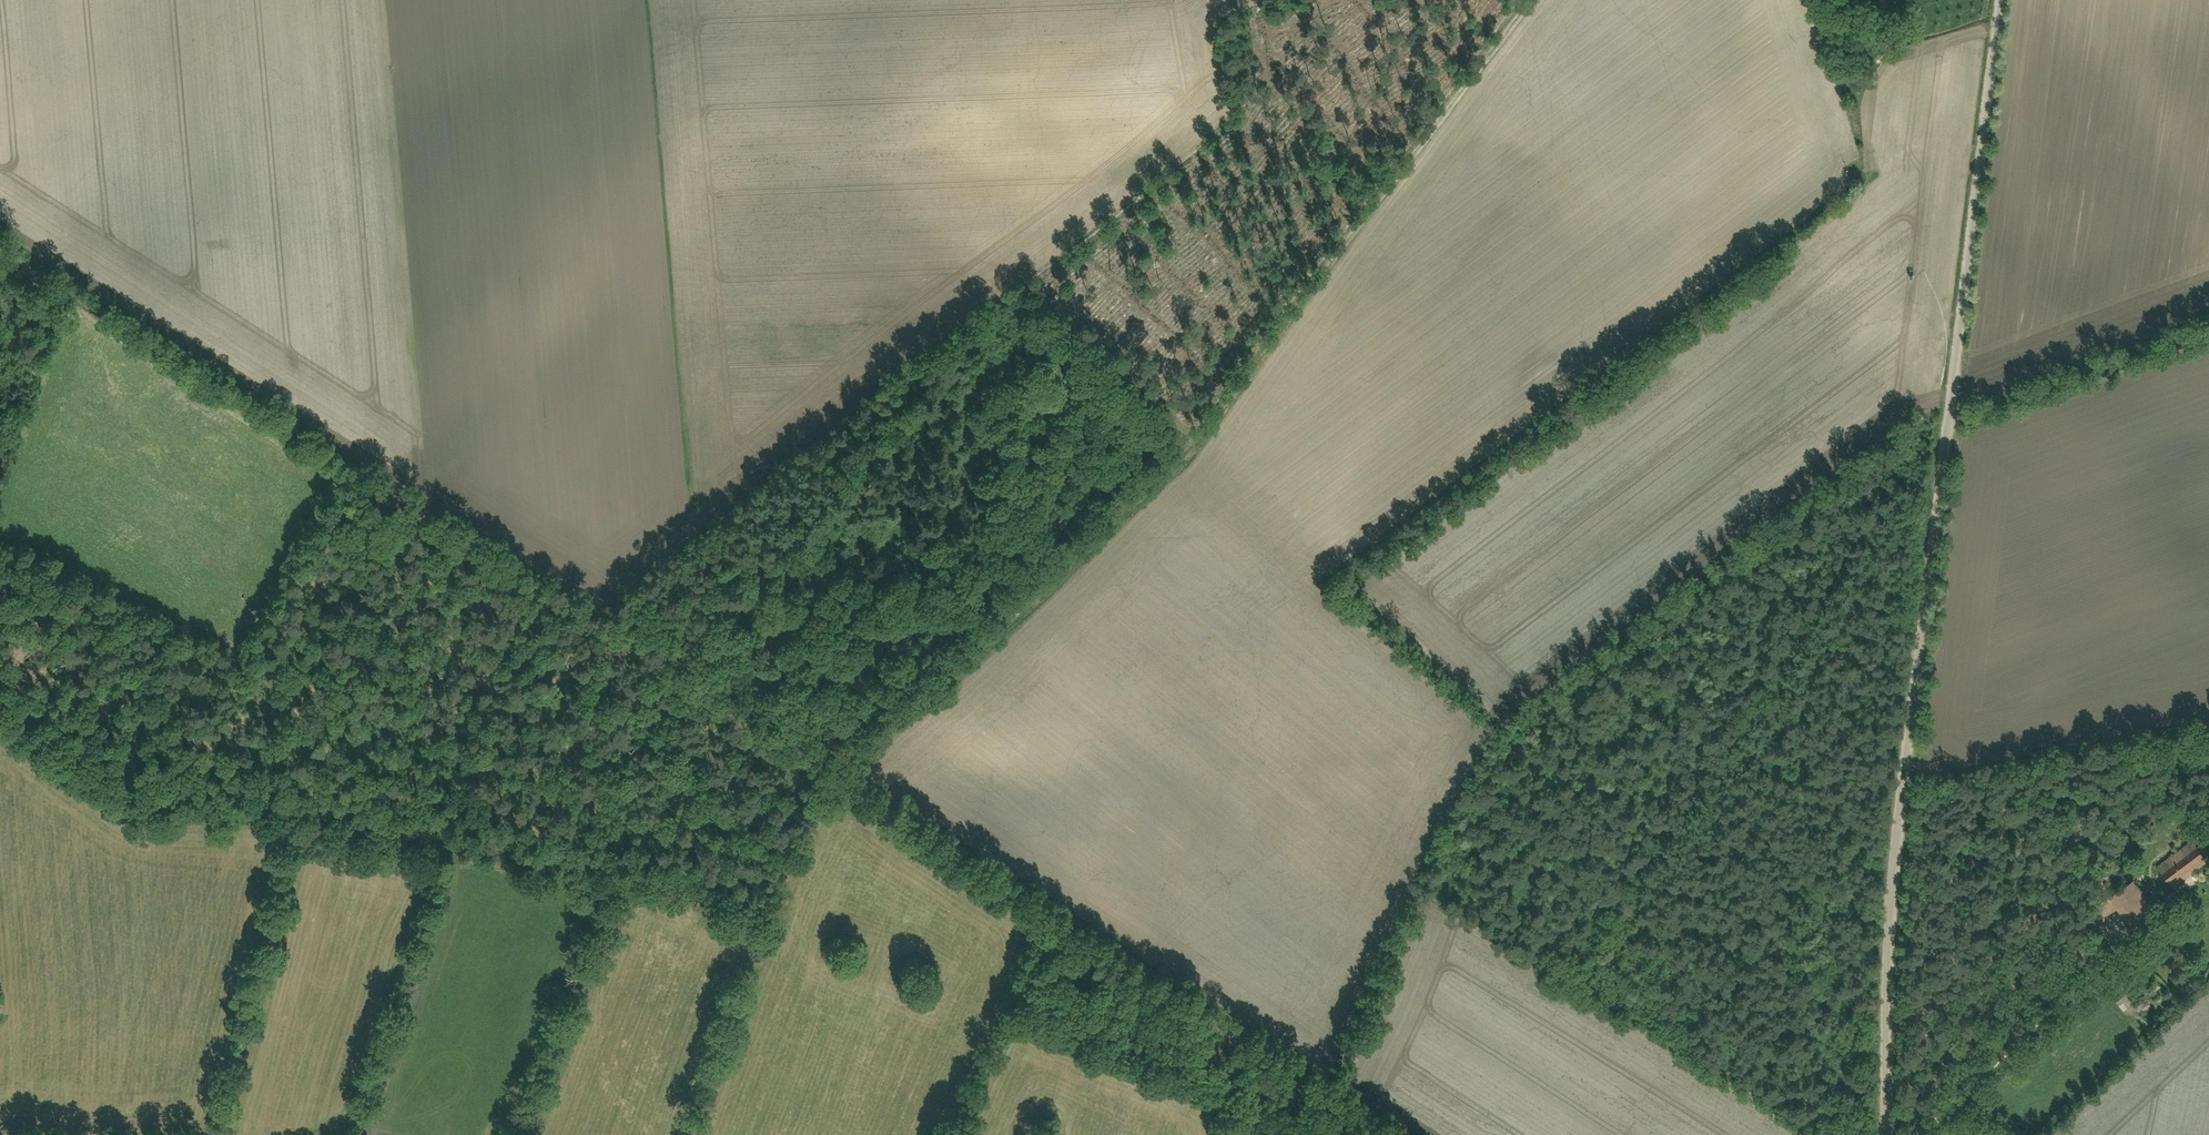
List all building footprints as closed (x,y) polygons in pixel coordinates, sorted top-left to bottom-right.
[(2192,840),(2159,865),(2173,884),(2207,859),(2192,840)] [(2118,907),(2126,918),(2149,901),(2134,879),(2093,908),(2101,919),(2118,907)]
